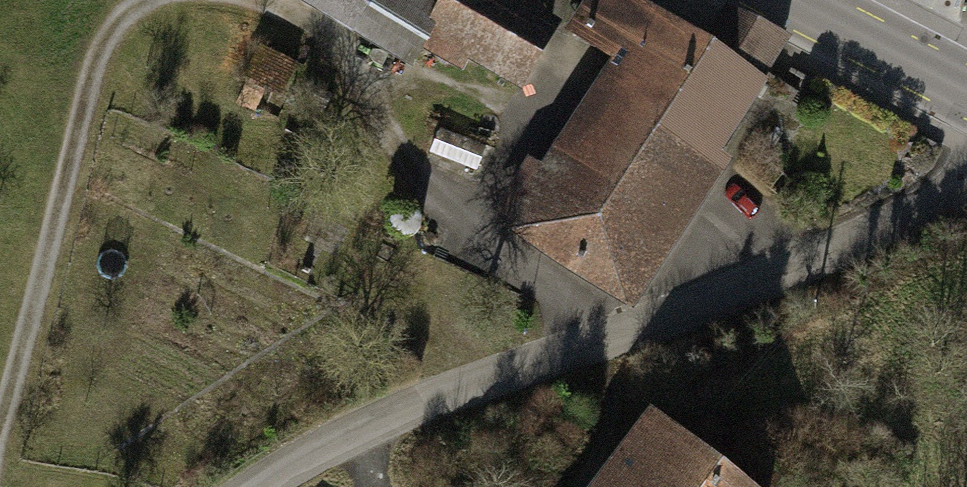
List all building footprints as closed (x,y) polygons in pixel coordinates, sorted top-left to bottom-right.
[(448,0),(301,0),(411,63),(422,45),(448,0)] [(546,0),(448,0),(422,45),(461,67),(469,53),(521,83),(556,21),(539,12),(546,0)] [(766,84),(757,79),(706,45),(637,0),(592,0),(573,28),(617,56),(542,171),(532,164),(499,215),(626,298),(766,84)] [(706,45),(757,79),(774,53),(782,41),(727,13),(719,25),(706,45)] [(658,418),(602,486),(746,486),(658,418)]
